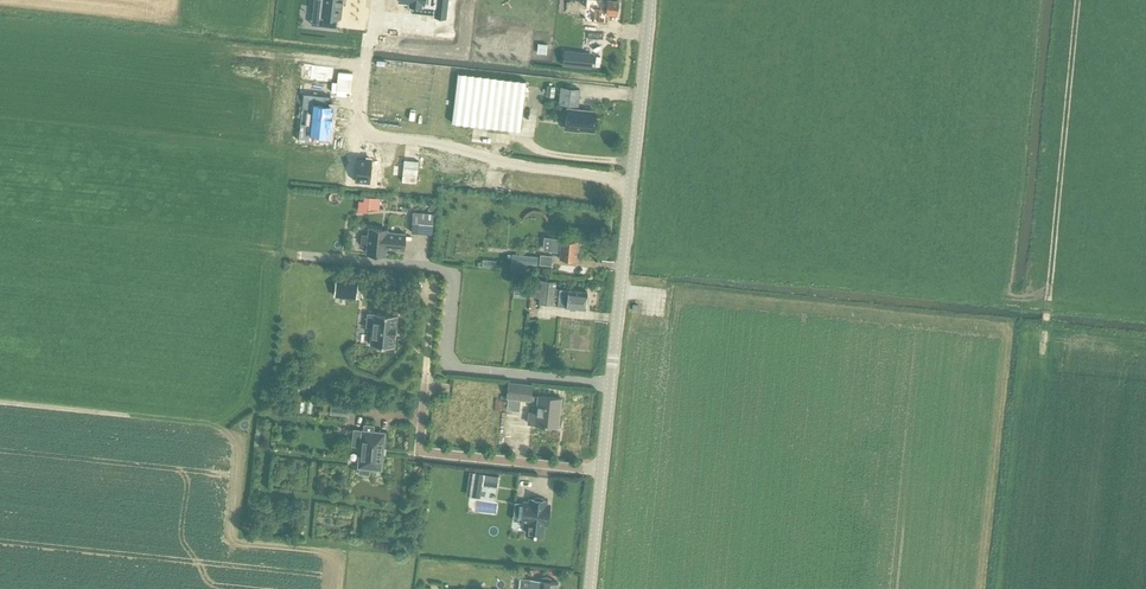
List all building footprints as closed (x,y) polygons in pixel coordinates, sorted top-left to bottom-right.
[(313,6),(322,7),(320,25),(336,27),(337,19),(337,17),(339,17),(341,5),(341,0),(342,0),(314,0),(313,6)] [(398,2),(409,3),(409,5),(410,5),(435,8),(435,15),(434,16),(446,17),(448,0),(398,0),(398,2)] [(584,20),(604,22),(605,13),(617,14),(618,8),(619,7),(619,3),(618,2),(618,0),(586,0),(584,20)] [(538,43),(537,53),(546,53),(546,44),(538,43)] [(564,51),(562,64),(583,66),(585,54),(564,51)] [(526,82),(458,74),(452,124),(520,131),(526,82)] [(547,85),(546,96),(554,97),(555,86),(547,85)] [(559,104),(578,106),(580,89),(560,87),(559,104)] [(300,122),(298,140),(318,142),(319,134),(329,135),(330,123),(331,123),(331,117),(332,106),(329,105),(330,96),(303,93),(302,109),(311,110),(310,123),(300,122)] [(567,108),(565,128),(593,131),(595,111),(567,108)] [(358,157),(355,181),(369,182),(371,159),(371,158),(365,158),(358,157)] [(404,159),(402,181),(416,182),(418,161),(404,159)] [(375,198),(365,197),(364,201),(364,207),(366,207),(374,208),(375,198)] [(419,219),(423,220),(424,213),(413,212),(411,232),(418,232),(419,219)] [(385,255),(386,248),(403,249),(405,233),(387,231),(387,230),(368,228),(368,235),(362,234),(361,245),(366,245),(366,253),(385,255)] [(552,238),(550,249),(560,250),(559,256),(575,258),(577,240),(552,238)] [(512,253),(511,261),(526,263),(537,264),(537,256),(512,253)] [(540,254),(539,264),(551,265),(552,255),(540,254)] [(398,275),(385,273),(384,285),(397,286),(398,275)] [(538,303),(584,309),(587,292),(554,288),(555,281),(533,278),(530,296),(539,297),(538,303)] [(336,281),(334,295),(356,298),(357,283),(336,281)] [(514,282),(513,297),(525,298),(527,284),(514,282)] [(372,328),(371,344),(394,347),(397,315),(367,312),(366,327),(372,328)] [(500,381),(498,395),(520,397),(520,394),(540,396),(539,405),(537,405),(536,413),(529,413),(528,423),(535,424),(534,435),(538,435),(538,438),(548,439),(549,436),(553,437),(555,417),(558,417),(559,407),(548,406),(549,397),(551,397),(552,386),(500,381)] [(296,400),(295,411),(311,412),(312,401),(296,400)] [(331,403),(330,412),(348,414),(349,405),(331,403)] [(362,430),(354,429),(352,445),(360,446),(358,466),(358,467),(359,467),(359,473),(369,474),(369,468),(380,469),(381,470),(381,468),(384,433),(385,433),(385,432),(373,431),(374,425),(364,424),(363,430),(362,430)] [(482,474),(481,484),(496,487),(497,476),(482,474)] [(523,502),(521,521),(528,522),(527,533),(542,535),(543,524),(547,524),(549,505),(546,505),(546,501),(530,499),(530,503),(523,502)] [(550,577),(541,576),(541,580),(529,579),(528,588),(557,588),(558,581),(550,581),(550,577)]
